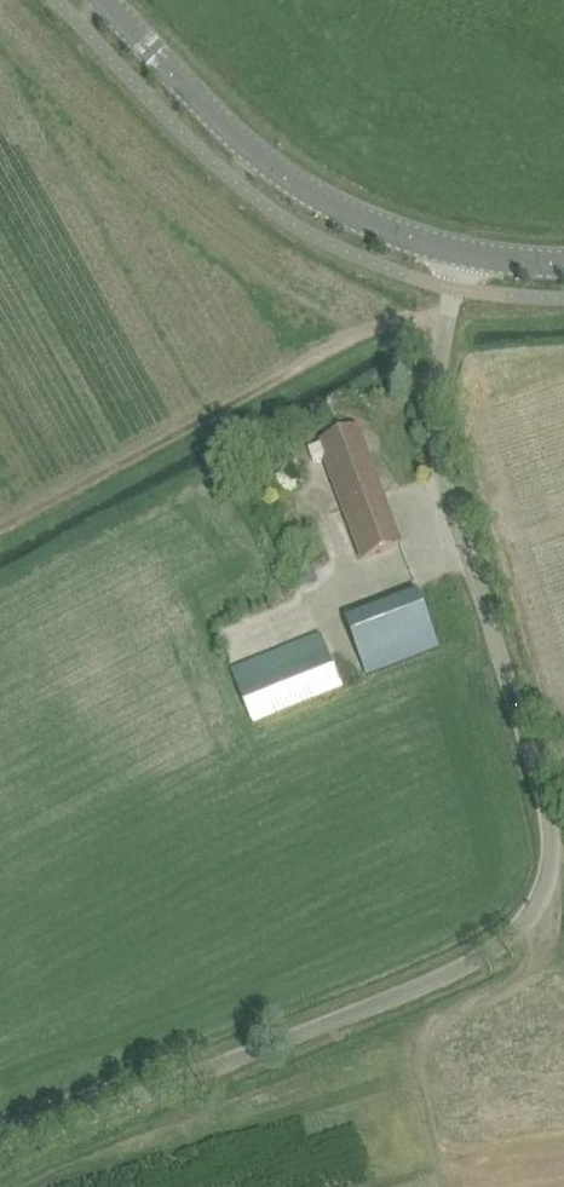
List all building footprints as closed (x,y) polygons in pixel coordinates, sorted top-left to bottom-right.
[(401,544),(358,429),(320,443),(320,445),(309,449),(314,463),(325,458),(363,558),(401,544)] [(368,675),(440,647),(419,592),(347,619),(368,675)] [(255,723),(342,686),(320,635),(233,672),(255,723)]
